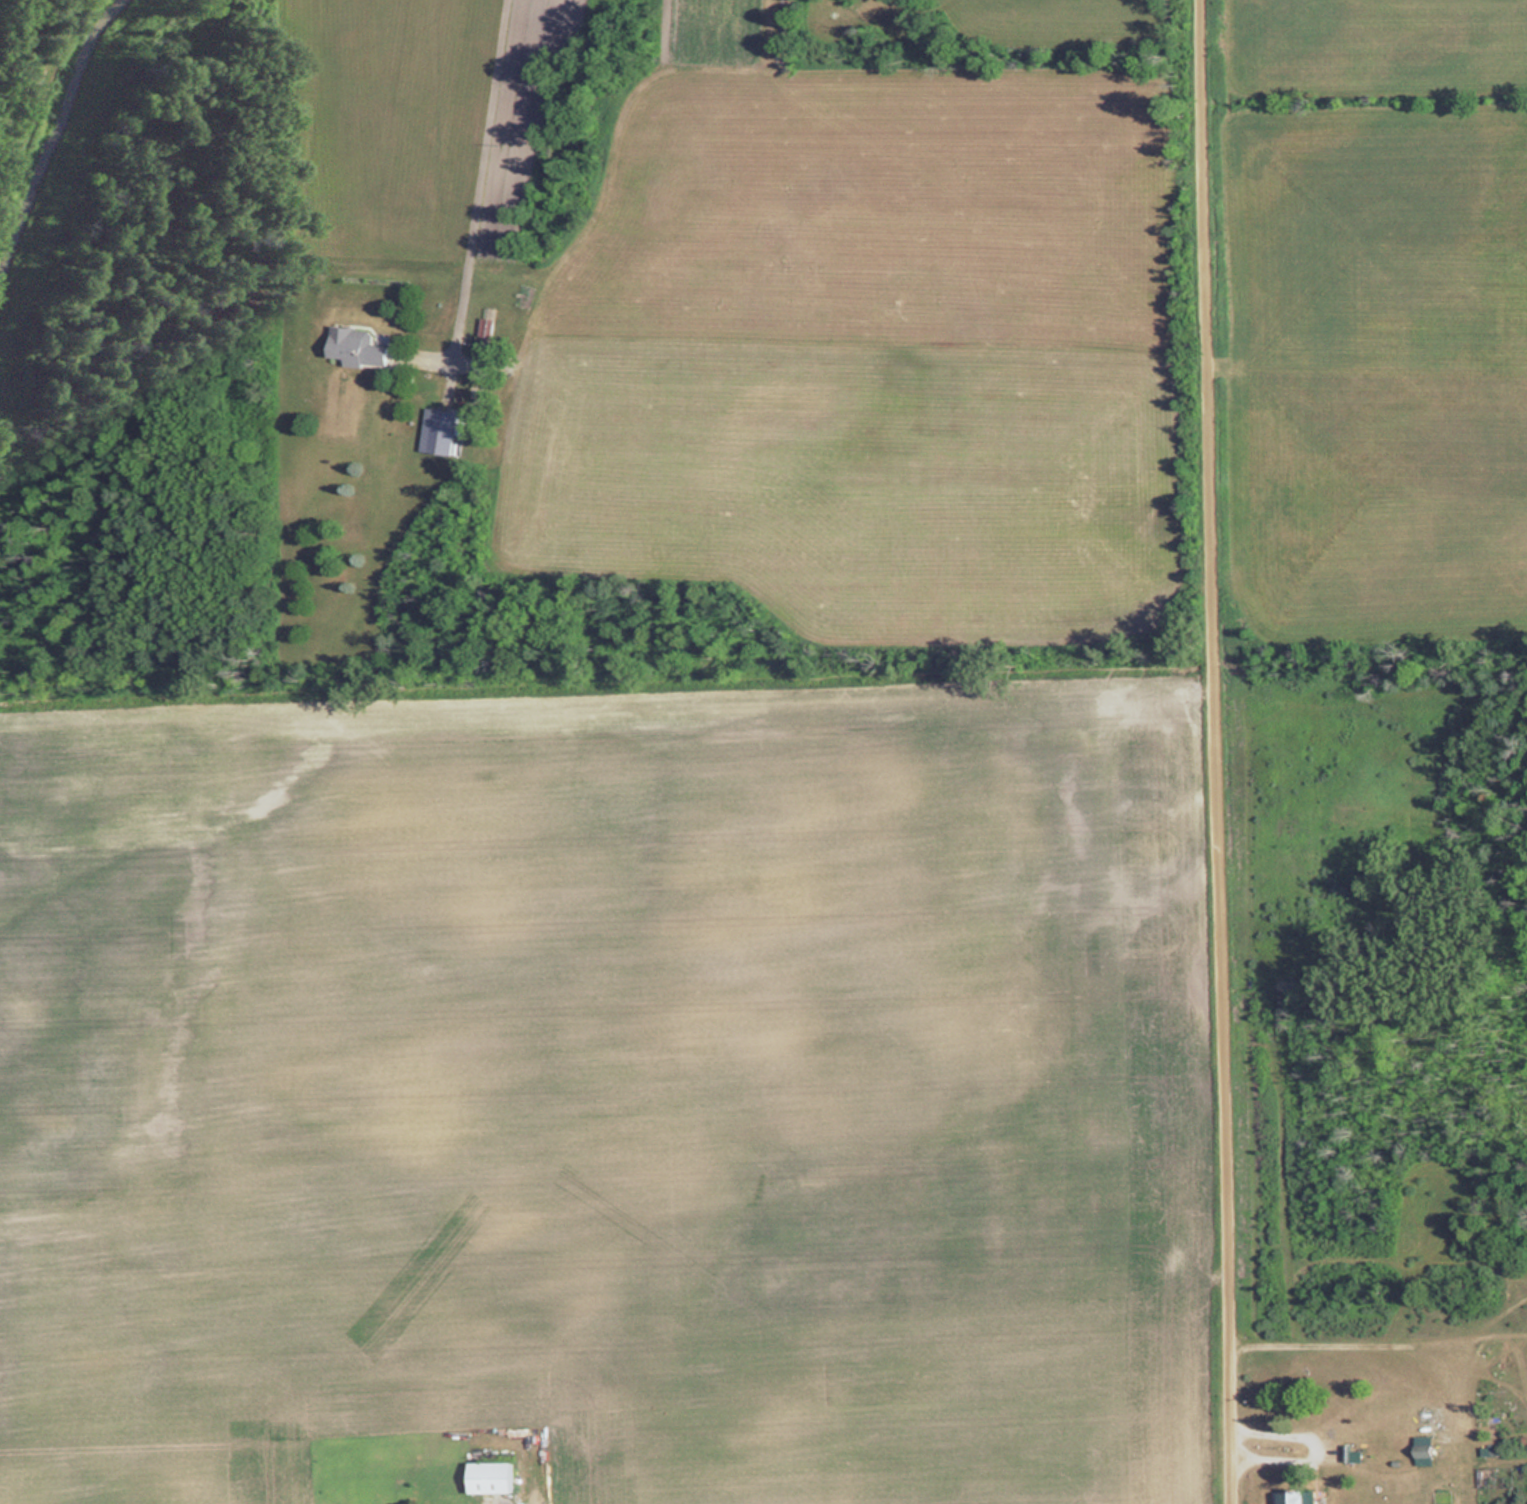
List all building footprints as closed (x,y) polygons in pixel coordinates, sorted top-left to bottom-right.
[(389,367),(389,346),(372,345),(373,328),(332,327),(331,358),(345,358),(345,366),(389,367)] [(1416,1458),(1433,1458),(1433,1437),(1416,1437),(1416,1458)] [(514,1494),(514,1462),(470,1462),(471,1494),(514,1494)] [(1314,1492),(1272,1493),(1272,1503),(1314,1503),(1314,1492)]
